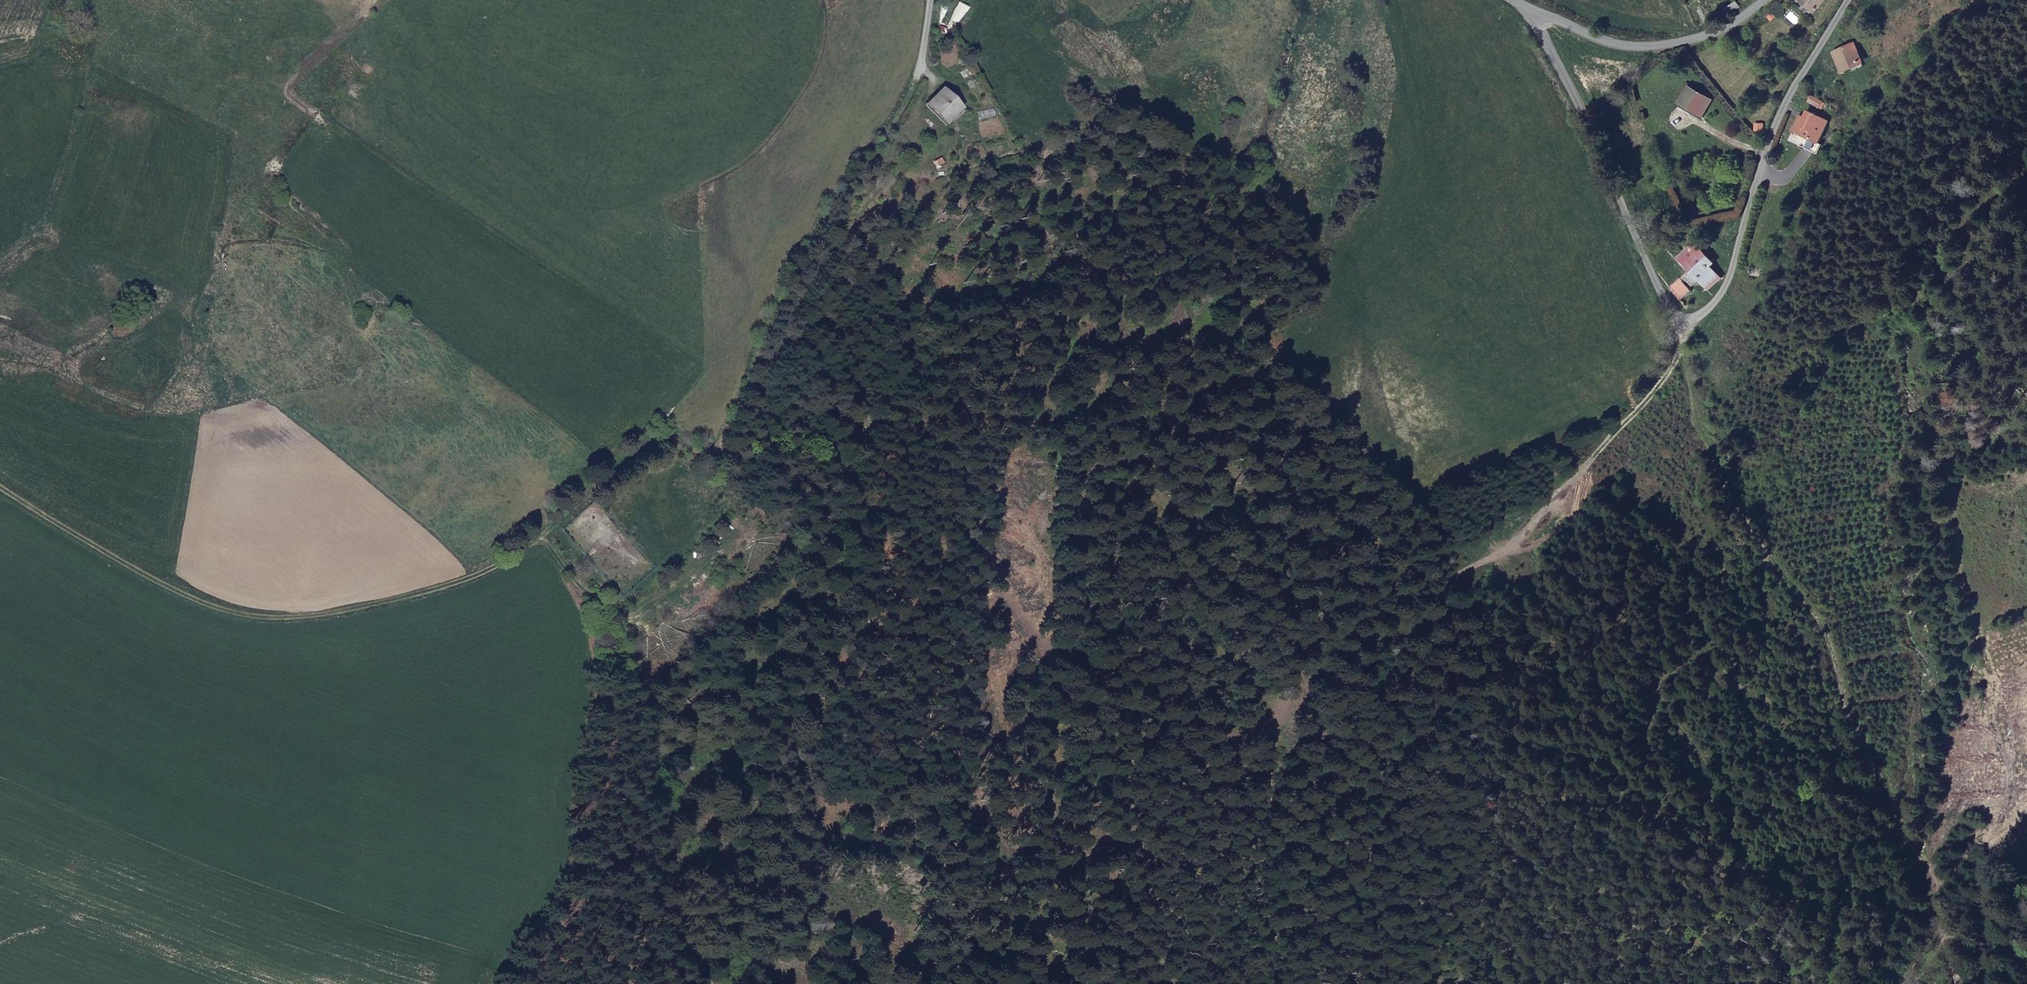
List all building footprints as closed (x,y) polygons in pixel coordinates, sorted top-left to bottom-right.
[(1801,2),(1814,13),(1824,0),(1803,0),(1801,2)] [(1733,13),(1731,9),(1721,16),(1724,20),(1733,13)] [(1868,64),(1860,47),(1840,56),(1848,74),(1868,64)] [(1708,102),(1689,90),(1682,103),(1702,116),(1707,108),(1706,107),(1708,102)] [(959,105),(941,93),(928,111),(944,123),(959,105)] [(1678,108),(1699,121),(1702,116),(1682,103),(1678,108)] [(1793,135),(1810,142),(1820,147),(1830,123),(1807,114),(1803,122),(1799,120),(1793,135)] [(1820,147),(1810,142),(1805,152),(1820,158),(1824,149),(1820,147)] [(1703,278),(1705,280),(1717,268),(1712,264),(1717,260),(1700,243),(1685,257),(1693,265),(1695,267),(1685,277),(1695,286),(1703,278)] [(1683,275),(1685,277),(1695,267),(1693,265),(1683,275)] [(1705,280),(1711,287),(1713,285),(1724,275),(1722,274),(1717,268),(1705,280)] [(1670,287),(1672,290),(1683,279),(1681,277),(1670,287)] [(1672,290),(1676,294),(1681,300),(1686,296),(1693,289),(1683,279),(1672,290)] [(1681,300),(1688,308),(1693,303),(1686,296),(1681,300)]
